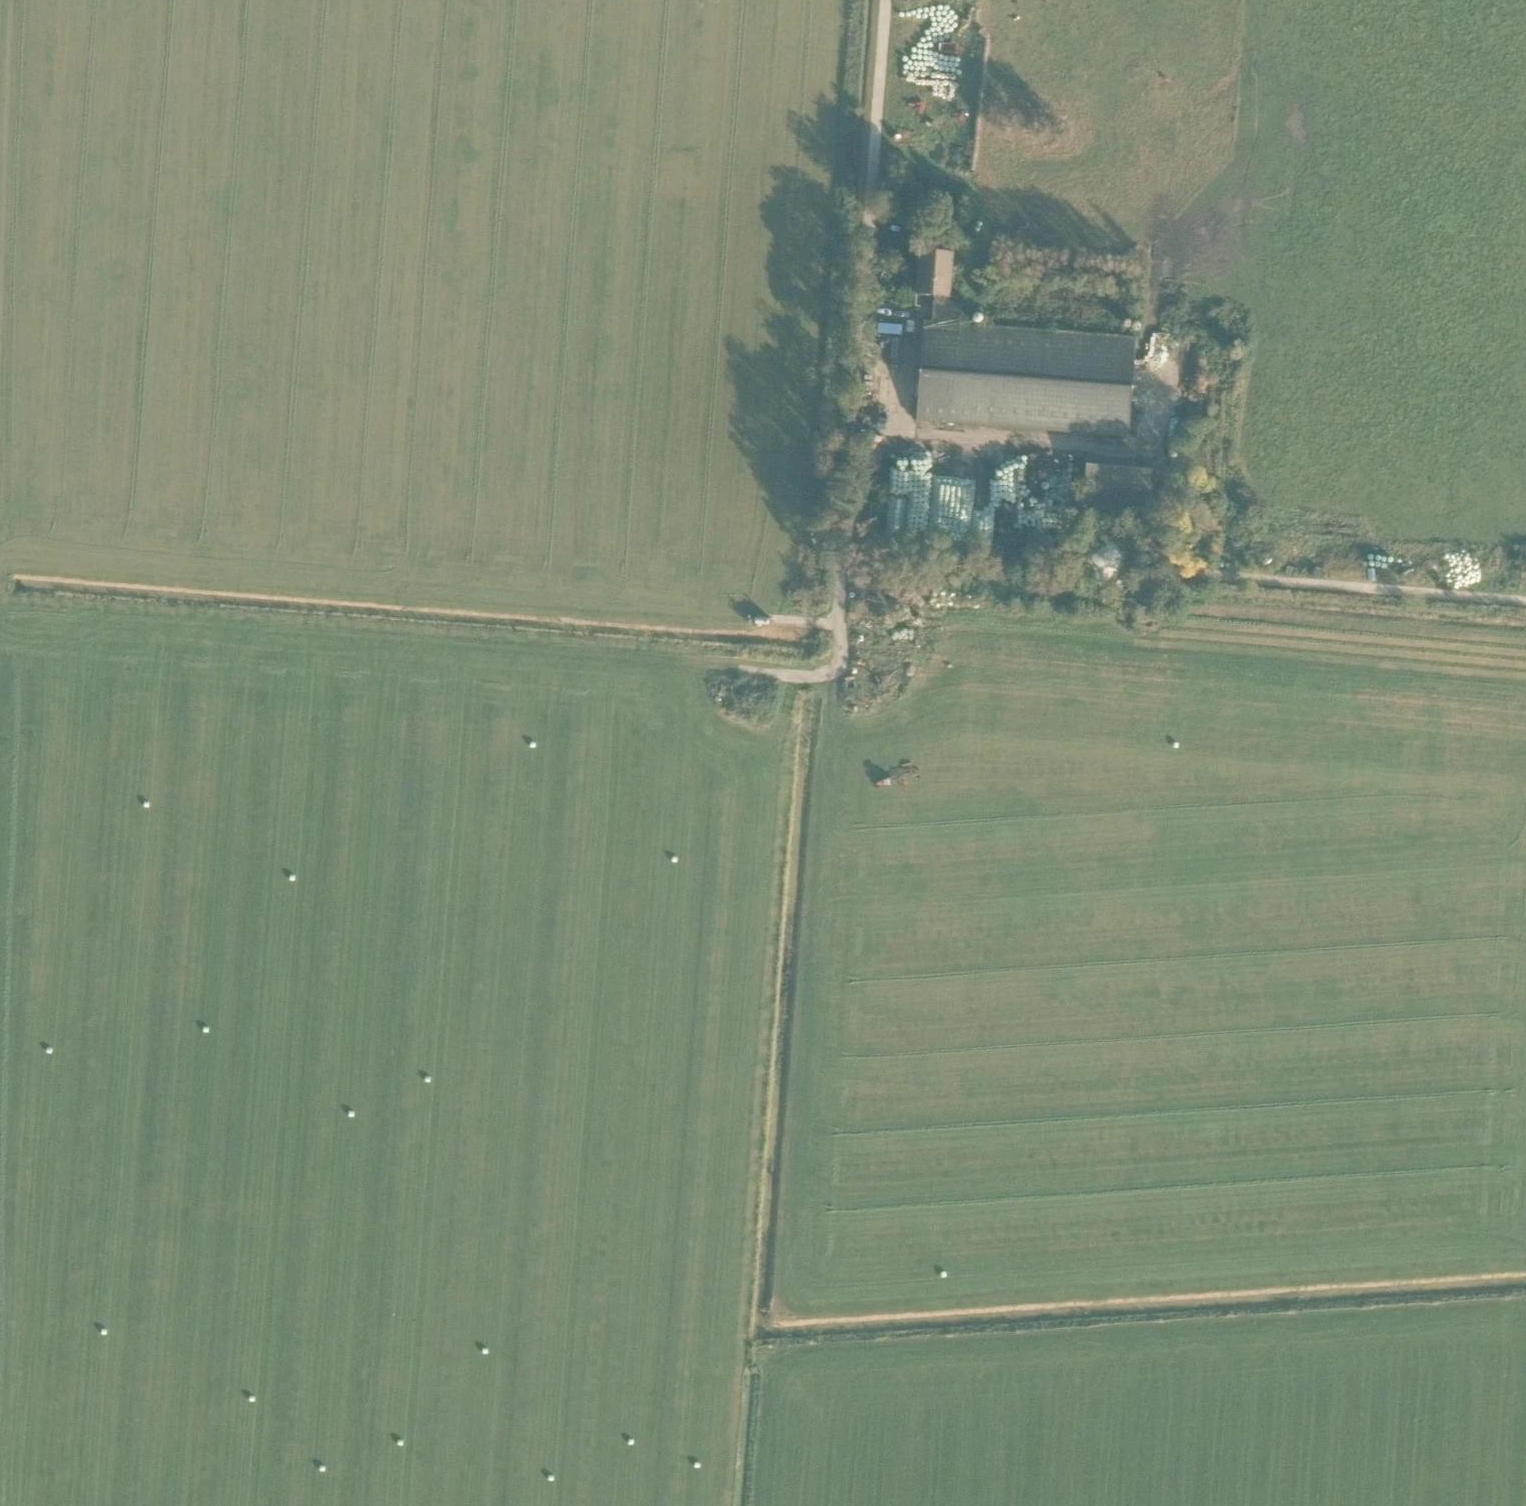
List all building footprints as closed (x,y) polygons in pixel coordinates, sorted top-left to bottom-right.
[(917,419),(1113,435),(1129,436),(1137,337),(960,323),(962,296),(950,295),(953,252),(920,250),(917,293),(935,295),(933,321),(925,320),(917,419)] [(1082,519),(1113,521),(1150,523),(1153,462),(1087,458),(1082,519)] [(1119,525),(1108,523),(1098,525),(1088,529),(1081,537),(1076,546),(1074,557),(1076,567),(1081,577),(1088,584),(1098,589),(1108,591),(1119,589),(1128,584),(1135,577),(1140,567),(1142,557),(1140,546),(1135,537),(1128,529),(1119,525)]
